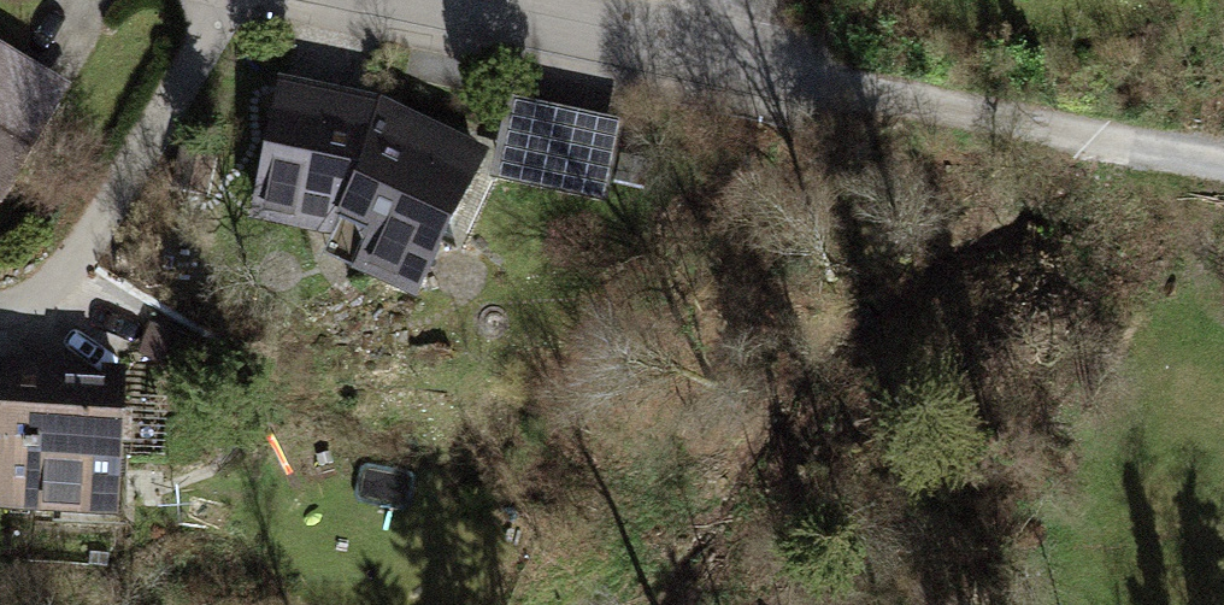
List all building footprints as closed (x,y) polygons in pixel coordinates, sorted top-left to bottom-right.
[(0,44),(0,208),(70,87),(0,44)] [(382,96),(277,75),(246,219),(326,238),(322,256),(415,305),(492,151),(382,96)] [(625,119),(508,96),(487,178),(609,205),(625,119)] [(6,361),(0,505),(0,514),(118,521),(126,369),(6,361)]
